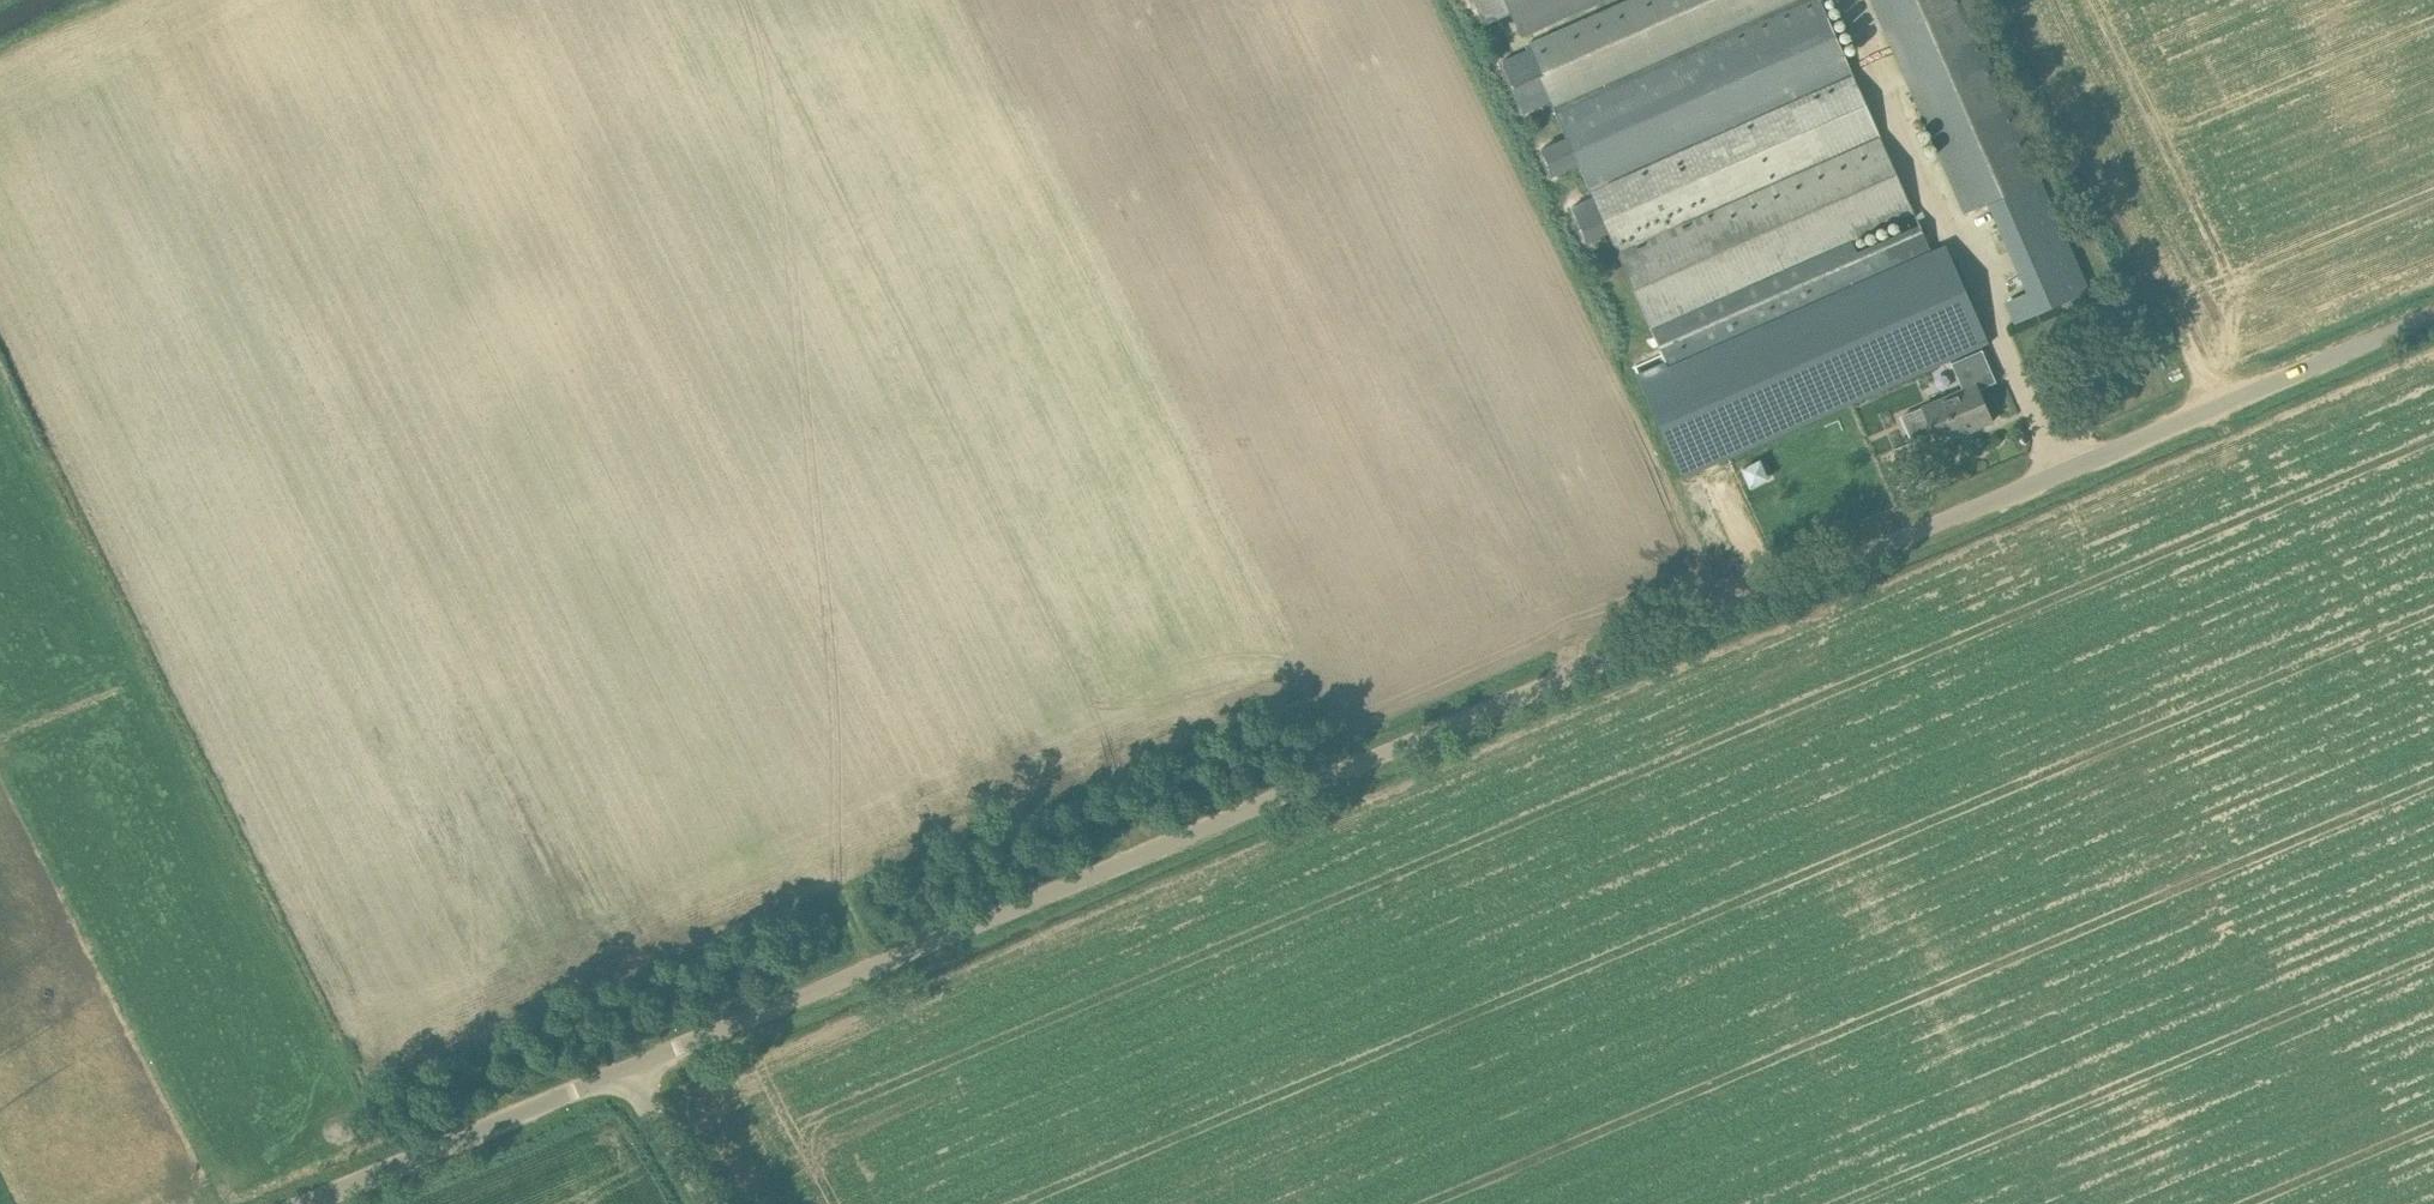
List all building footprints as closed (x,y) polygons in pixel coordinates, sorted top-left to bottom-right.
[(1485,25),(1512,13),(1522,37),(1605,0),(1475,0),(1485,25)] [(1667,367),(1933,250),(1920,223),(1854,252),(1848,239),(1913,211),(1821,0),(1630,0),(1527,46),(1528,48),(1503,60),(1526,114),(1551,102),(1566,137),(1541,149),(1553,176),(1579,164),(1592,196),(1571,205),(1588,242),(1609,233),(1667,367)] [(1967,213),(2041,181),(1963,0),(1874,0),(1967,213)] [(2014,324),(2038,314),(2041,323),(2065,312),(2062,303),(2090,291),(2051,203),(1999,226),(2028,292),(2005,302),(2014,324)] [(1667,367),(1640,379),(1683,478),(1989,342),(1946,244),(1933,250),(1667,367)] [(1923,406),(1901,416),(1911,441),(1934,431),(1939,444),(1992,421),(1979,389),(1996,382),(1982,350),(1952,363),(1963,388),(1923,406)] [(1743,469),(1749,482),(1767,474),(1771,472),(1765,459),(1743,469)]
